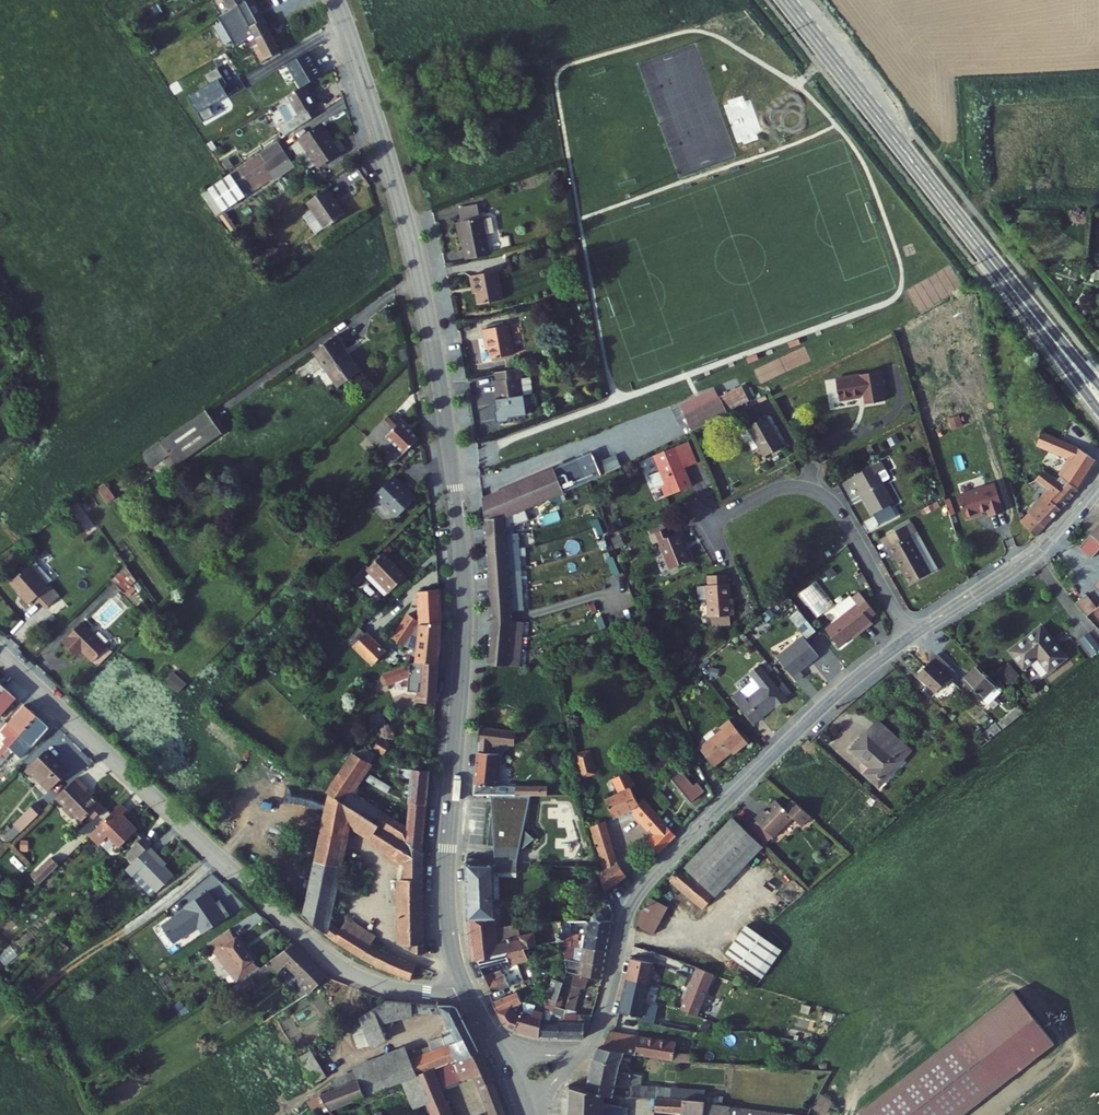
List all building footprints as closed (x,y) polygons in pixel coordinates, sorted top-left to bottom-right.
[(228,8),(236,3),(242,0),(224,0),(228,8)] [(236,3),(248,25),(253,34),(267,26),(252,0),(242,0),(236,3)] [(228,8),(219,13),(236,44),(247,38),(253,34),(248,25),(236,3),(228,8)] [(280,50),(267,26),(253,34),(247,38),(263,66),(278,58),(275,53),(280,50)] [(304,85),(321,75),(307,51),(285,64),(299,88),(304,85)] [(299,88),(282,98),(285,104),(277,109),(285,122),(289,120),(293,127),(314,114),(310,108),(315,105),(304,85),(299,88)] [(320,125),(299,140),(317,168),(344,150),(339,141),(333,145),(320,125)] [(277,144),(263,153),(274,168),(287,159),(277,144)] [(222,214),(278,175),(274,168),(263,153),(207,192),(222,214)] [(287,159),(274,168),(278,175),(292,166),(287,159)] [(324,190),(305,203),(324,229),(344,215),(337,205),(335,206),(324,190)] [(465,257),(489,252),(485,230),(494,229),(492,216),(490,214),(490,212),(478,215),(476,201),(458,205),(460,218),(458,218),(465,257)] [(286,246),(268,249),(269,256),(288,253),(286,246)] [(496,268),(469,274),(471,285),(474,285),(477,303),(502,298),(496,268)] [(505,322),(481,326),(482,336),(485,336),(488,355),(510,351),(505,322)] [(336,331),(312,347),(339,384),(360,370),(345,350),(347,348),(336,331)] [(405,343),(396,345),(397,353),(406,351),(405,343)] [(518,364),(494,369),(496,377),(494,378),(498,400),(494,401),(497,417),(498,416),(517,413),(524,411),(518,374),(520,373),(518,364)] [(836,375),(839,396),(863,393),(864,401),(886,397),(881,367),(836,375)] [(683,410),(720,392),(716,383),(679,401),(683,410)] [(683,410),(691,427),(750,397),(744,384),(722,395),(720,392),(683,410)] [(203,407),(138,453),(148,466),(166,454),(174,464),(221,432),(203,407)] [(394,421),(383,411),(364,432),(375,441),(394,421)] [(518,420),(517,413),(498,416),(499,424),(518,420)] [(784,446),(768,417),(742,431),(748,442),(755,438),(765,456),(784,446)] [(397,418),(394,421),(375,441),(383,449),(382,451),(393,461),(416,436),(397,418)] [(1071,455),(1055,476),(1063,482),(1066,478),(1077,486),(1096,456),(1076,443),(1042,428),(1038,441),(1071,455)] [(679,439),(649,452),(656,468),(646,473),(651,483),(654,484),(657,483),(662,494),(687,482),(679,464),(688,460),(679,439)] [(575,452),(552,463),(563,488),(586,477),(575,452)] [(880,458),(853,475),(874,511),(893,500),(877,471),(885,467),(880,458)] [(481,495),(484,516),(508,514),(524,506),(563,488),(552,463),(481,495)] [(1028,507),(1030,510),(1043,523),(1060,506),(1050,497),(1052,493),(1063,482),(1055,476),(1043,465),(1030,480),(1037,486),(1029,495),(1035,501),(1028,507)] [(403,481),(392,470),(372,491),(380,499),(381,498),(395,511),(415,492),(407,485),(406,486),(402,482),(403,481)] [(1024,474),(1010,480),(1013,489),(1020,487),(1019,484),(1029,480),(1024,474)] [(1063,503),(1077,486),(1066,478),(1063,482),(1052,493),(1063,503)] [(101,479),(92,486),(103,500),(111,494),(101,479)] [(1003,508),(992,481),(956,495),(965,519),(976,514),(975,512),(986,508),(988,514),(1003,508)] [(1063,503),(1052,493),(1050,497),(1060,506),(1063,503)] [(484,516),(485,533),(505,532),(505,527),(513,525),(525,521),(526,523),(524,524),(525,527),(523,528),(523,531),(532,531),(524,506),(508,514),(484,516)] [(1030,510),(1021,518),(1034,532),(1043,523),(1030,510)] [(917,530),(911,521),(886,534),(892,544),(888,546),(909,582),(931,570),(910,533),(917,530)] [(665,524),(646,532),(649,540),(655,538),(667,566),(688,557),(677,529),(669,532),(665,524)] [(1093,527),(1081,540),(1092,551),(1098,545),(1098,533),(1093,527)] [(917,530),(910,533),(931,570),(936,566),(917,530)] [(485,533),(486,548),(515,545),(513,531),(505,532),(485,533)] [(486,548),(487,568),(517,566),(515,545),(486,548)] [(406,573),(382,550),(367,564),(365,562),(349,577),(355,583),(364,574),(385,595),(406,573)] [(122,564),(107,579),(120,591),(132,579),(122,564)] [(487,568),(488,590),(509,588),(519,587),(517,566),(487,568)] [(23,567),(5,583),(25,604),(31,598),(42,610),(56,597),(45,586),(43,588),(23,567)] [(707,581),(696,583),(701,613),(710,612),(710,615),(713,615),(714,623),(733,621),(731,612),(736,611),(733,597),(731,598),(727,579),(725,579),(724,570),(705,573),(707,581)] [(416,589),(417,620),(417,622),(440,619),(437,579),(430,580),(430,587),(416,589)] [(816,617),(833,603),(814,580),(797,594),(816,617)] [(488,590),(489,605),(511,605),(509,588),(488,590)] [(841,615),(825,629),(838,645),(862,625),(865,628),(872,623),(868,618),(875,613),(858,590),(850,596),(849,594),(835,607),(841,615)] [(1097,606),(1088,592),(1076,599),(1087,612),(1095,607),(1098,613),(1098,605),(1097,606)] [(56,597),(42,610),(48,617),(62,604),(56,597)] [(511,605),(489,605),(490,618),(512,618),(511,605)] [(807,637),(816,630),(799,609),(790,615),(807,637)] [(408,613),(401,622),(406,626),(410,621),(413,624),(417,620),(408,613)] [(490,618),(489,632),(511,634),(512,618),(490,618)] [(522,618),(512,618),(511,634),(521,635),(522,618)] [(438,662),(440,619),(417,622),(417,620),(413,624),(410,621),(406,626),(401,622),(392,633),(398,637),(397,639),(402,643),(404,641),(416,645),(415,660),(438,662)] [(76,622),(57,643),(74,657),(78,651),(91,661),(104,647),(76,622)] [(1042,622),(1028,632),(1056,661),(1067,652),(1042,622)] [(360,627),(347,640),(355,648),(357,646),(374,663),(385,651),(360,627)] [(489,632),(487,648),(510,650),(511,634),(489,632)] [(1028,632),(1010,647),(1021,660),(1028,655),(1032,659),(1043,671),(1056,661),(1028,632)] [(1096,632),(1088,638),(1098,650),(1098,649),(1098,636),(1096,632)] [(510,650),(520,650),(521,635),(511,634),(510,650)] [(804,634),(788,646),(795,661),(801,675),(804,673),(800,668),(818,653),(804,634)] [(778,654),(788,668),(795,661),(788,646),(778,654)] [(487,648),(486,663),(519,665),(520,650),(510,650),(487,648)] [(956,667),(937,649),(931,656),(949,674),(956,667)] [(1028,655),(1021,660),(1025,665),(1032,659),(1028,655)] [(935,689),(949,674),(931,656),(916,671),(935,689)] [(435,701),(438,662),(415,660),(385,673),(389,683),(408,674),(407,678),(414,679),(413,690),(417,690),(417,700),(435,701)] [(788,668),(796,679),(801,675),(795,661),(788,668)] [(1004,687),(978,661),(964,675),(989,700),(1004,687)] [(1009,684),(1021,674),(1010,661),(998,671),(1009,684)] [(753,677),(731,696),(743,711),(774,681),(760,663),(749,672),(753,677)] [(173,672),(165,683),(180,692),(187,681),(173,672)] [(787,698),(774,681),(743,711),(753,723),(762,716),(761,715),(774,704),(776,707),(787,698)] [(0,697),(0,716),(10,706),(0,697)] [(1021,712),(1016,707),(1000,719),(1005,726),(1021,712)] [(32,723),(20,711),(0,732),(0,744),(1,744),(0,745),(0,757),(32,723)] [(720,728),(722,730),(732,721),(731,720),(720,728)] [(1004,726),(997,720),(986,729),(992,736),(1004,726)] [(748,741),(732,721),(722,730),(733,749),(736,747),(738,750),(748,741)] [(909,752),(876,721),(853,746),(873,764),(869,770),(880,780),(895,763),(897,765),(909,752)] [(32,723),(0,757),(0,770),(6,764),(4,762),(11,754),(18,760),(44,734),(32,723)] [(516,731),(481,726),(474,794),(490,793),(491,784),(496,784),(499,752),(491,751),(492,740),(500,741),(515,743),(516,731)] [(722,730),(700,748),(713,765),(733,749),(722,730)] [(524,733),(516,731),(515,743),(524,744),(524,733)] [(373,734),(368,741),(373,745),(373,746),(383,753),(389,744),(379,736),(378,738),(373,734)] [(492,740),(491,751),(499,752),(500,741),(492,740)] [(325,791),(328,793),(372,821),(379,810),(356,795),(359,788),(355,785),(376,754),(365,747),(351,753),(325,791)] [(577,752),(585,776),(601,772),(591,747),(577,752)] [(40,754),(17,775),(23,780),(27,778),(44,794),(62,777),(40,754)] [(680,768),(670,775),(691,800),(705,790),(698,781),(694,784),(680,768)] [(407,828),(406,843),(422,853),(429,772),(395,770),(394,781),(410,783),(407,828)] [(614,795),(606,798),(614,818),(634,809),(656,834),(646,841),(656,856),(677,835),(645,799),(643,800),(639,795),(630,798),(627,791),(631,790),(629,783),(627,784),(624,776),(609,781),(614,795)] [(517,784),(517,793),(533,792),(577,791),(574,781),(557,782),(556,786),(548,786),(548,783),(517,784)] [(73,784),(52,805),(58,811),(55,814),(65,823),(68,821),(74,827),(82,820),(87,824),(98,812),(81,795),(83,793),(73,784)] [(526,811),(533,792),(517,793),(510,793),(507,793),(491,793),(491,806),(487,841),(494,842),(518,845),(522,845),(532,833),(524,827),(526,811)] [(315,853),(303,914),(330,939),(363,958),(408,980),(415,965),(370,944),(343,926),(339,929),(328,921),(348,827),(405,863),(405,879),(400,879),(400,944),(422,946),(422,853),(406,843),(372,821),(328,793),(319,835),(315,853)] [(795,817),(778,800),(772,806),(771,812),(767,814),(765,812),(757,820),(760,822),(774,835),(776,838),(795,817)] [(32,808),(10,828),(19,837),(40,816),(32,808)] [(116,810),(85,841),(94,851),(104,841),(117,853),(135,836),(127,828),(123,831),(117,824),(124,817),(116,810)] [(379,810),(372,821),(406,843),(407,828),(379,810)] [(734,819),(730,823),(761,849),(763,847),(734,819)] [(607,869),(601,873),(606,891),(629,875),(618,861),(604,821),(592,826),(607,869)] [(774,835),(760,822),(751,832),(764,846),(774,835)] [(730,823),(688,864),(720,890),(761,849),(730,823)] [(301,831),(298,849),(315,853),(319,835),(301,831)] [(129,857),(135,863),(146,852),(149,849),(140,840),(131,848),(134,851),(129,857)] [(518,860),(518,845),(494,842),(492,858),(518,860)] [(48,878),(67,858),(60,850),(40,870),(48,878)] [(153,900),(172,883),(152,863),(155,860),(146,852),(135,863),(120,878),(139,898),(145,892),(153,900)] [(469,918),(495,917),(495,898),(495,871),(517,871),(518,860),(492,858),(484,858),(466,857),(469,918)] [(688,864),(686,867),(715,895),(720,890),(688,864)] [(599,866),(593,866),(598,886),(601,890),(606,891),(601,873),(599,866)] [(657,888),(656,890),(660,893),(671,880),(704,909),(714,898),(678,867),(657,888)] [(517,871),(495,871),(495,898),(500,899),(500,876),(517,876),(517,871)] [(656,890),(638,924),(649,930),(667,900),(660,893),(656,890)] [(201,934),(227,915),(216,900),(212,903),(204,892),(182,908),(183,911),(159,929),(172,945),(196,927),(201,934)] [(597,914),(597,921),(612,921),(613,915),(610,904),(605,914),(597,914)] [(348,917),(343,926),(370,944),(376,935),(348,917)] [(495,917),(469,918),(470,960),(487,956),(490,957),(507,952),(507,951),(524,947),(537,944),(534,931),(498,939),(495,917)] [(588,920),(586,934),(609,936),(612,921),(597,921),(588,920)] [(749,926),(729,953),(763,977),(783,951),(749,926)] [(238,981),(254,964),(227,928),(206,944),(236,985),(239,982),(238,981)] [(540,935),(541,943),(563,938),(562,933),(562,931),(540,935)] [(586,934),(585,947),(607,949),(609,936),(586,934)] [(291,944),(254,964),(238,981),(239,982),(236,985),(232,987),(236,993),(243,989),(244,992),(255,985),(251,979),(270,965),(276,972),(285,965),(310,991),(325,978),(291,944)] [(571,947),(569,947),(564,946),(565,958),(572,959),(571,947)] [(528,956),(524,947),(507,951),(507,952),(511,963),(528,956)] [(585,947),(583,960),(605,963),(607,949),(585,947)] [(470,961),(478,977),(490,973),(490,970),(497,968),(512,964),(511,963),(507,952),(490,957),(487,956),(470,960),(470,961)] [(631,957),(618,1012),(640,1016),(640,1020),(688,1030),(693,1018),(644,1006),(653,963),(631,957)] [(583,960),(581,975),(602,978),(605,963),(583,960)] [(478,977),(486,994),(510,984),(506,973),(500,974),(497,968),(490,970),(490,973),(478,977)] [(713,974),(695,968),(680,1009),(697,1014),(713,974)] [(576,977),(569,1009),(568,1012),(566,1021),(560,1023),(559,1038),(584,1040),(591,1018),(572,1015),(578,988),(584,989),(587,980),(576,977)] [(556,979),(546,1008),(554,1010),(559,997),(561,990),(564,982),(556,979)] [(243,989),(236,993),(239,998),(246,994),(244,992),(243,989)] [(561,990),(559,997),(566,1000),(569,992),(561,990)] [(859,1114),(861,1114),(904,1114),(1031,1013),(1013,990),(859,1114)] [(517,991),(493,1001),(502,1024),(516,1029),(523,1010),(516,1008),(515,1011),(509,1005),(522,1001),(517,991)] [(546,1021),(542,1021),(540,1038),(559,1038),(560,1023),(566,1021),(568,1012),(569,1009),(564,1007),(566,1000),(559,997),(554,1010),(551,1022),(546,1021)] [(456,1006),(385,1001),(359,1017),(362,1024),(371,1044),(387,1039),(380,1022),(413,1013),(413,1011),(443,1012),(451,1030),(439,1035),(444,1045),(411,1058),(357,1079),(333,1088),(320,1093),(329,1109),(402,1081),(416,1075),(434,1069),(454,1061),(479,1051),(456,1006)] [(546,1008),(546,1021),(551,1022),(554,1010),(546,1008)] [(533,1013),(523,1010),(516,1029),(540,1038),(542,1021),(543,1012),(535,1010),(533,1013)] [(1054,1041),(1031,1013),(904,1114),(962,1114),(1054,1041)] [(360,1048),(371,1044),(362,1024),(352,1029),(360,1048)] [(609,1031),(602,1049),(623,1052),(689,1062),(690,1055),(674,1053),(675,1042),(609,1031)] [(351,1063),(357,1079),(411,1058),(404,1044),(351,1063)] [(593,1060),(589,1077),(615,1082),(615,1085),(631,1087),(631,1080),(617,1078),(623,1052),(602,1049),(598,1048),(593,1060)] [(320,1093),(333,1088),(312,1050),(299,1057),(320,1093)] [(490,1077),(479,1051),(454,1061),(434,1069),(416,1075),(402,1081),(413,1107),(427,1101),(429,1106),(446,1099),(441,1087),(474,1075),(477,1083),(490,1077)] [(490,1077),(477,1083),(490,1114),(505,1114),(490,1077)] [(589,1077),(586,1090),(604,1094),(613,1095),(615,1085),(615,1082),(589,1077)] [(568,1114),(680,1114),(681,1111),(603,1103),(604,1094),(586,1090),(569,1087),(568,1114)] [(648,1089),(631,1088),(630,1092),(626,1092),(626,1096),(654,1099),(654,1093),(648,1092),(648,1089)] [(820,1094),(813,1107),(826,1114),(833,1101),(820,1094)] [(446,1099),(429,1106),(433,1114),(452,1114),(446,1099)] [(681,1111),(680,1114),(700,1114),(702,1103),(702,1101),(682,1100),(681,1111)] [(702,1103),(700,1114),(714,1114),(715,1105),(702,1103)] [(728,1106),(727,1114),(784,1114),(784,1112),(728,1106)]
